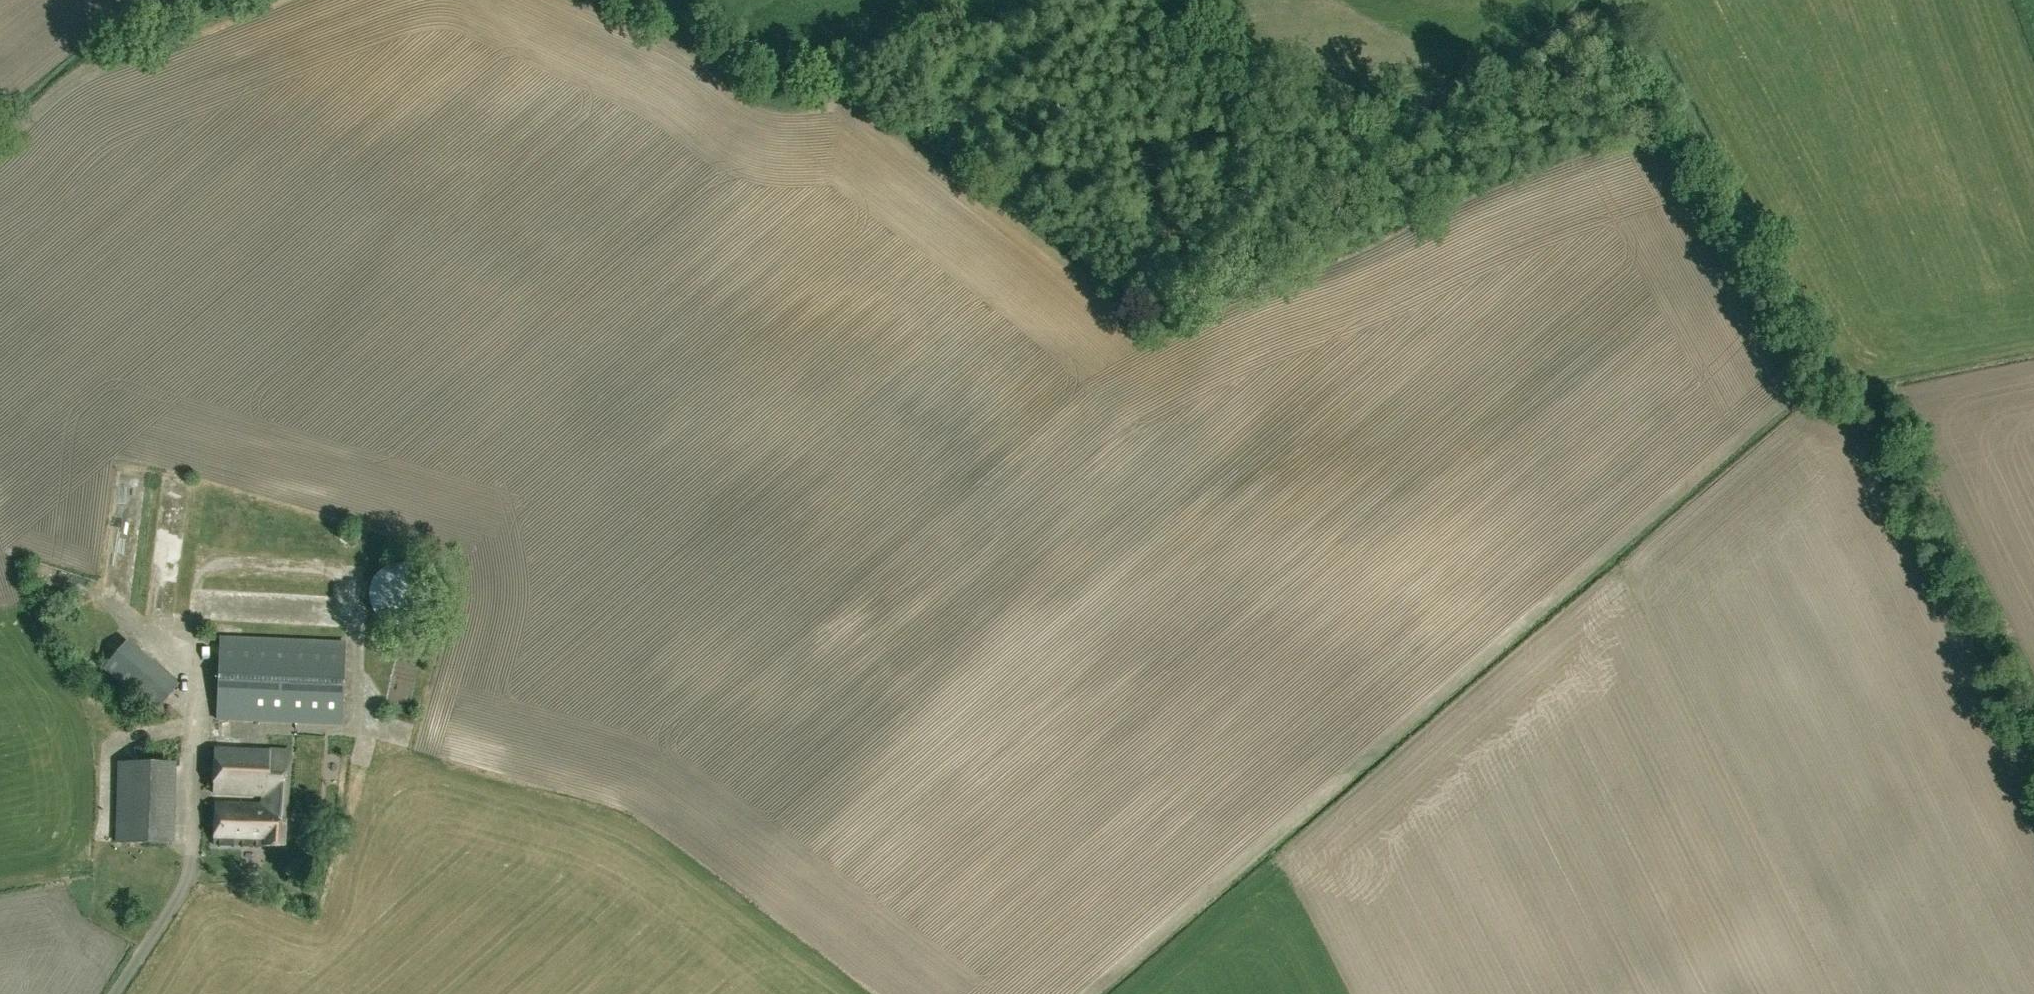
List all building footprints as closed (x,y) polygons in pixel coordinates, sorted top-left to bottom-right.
[(428,584),(427,580),(424,576),(422,573),(419,570),(416,568),(412,566),(408,565),(405,565),(400,565),(390,566),(385,568),(379,574),(375,577),(373,581),(371,586),(370,592),(370,597),(370,603),(371,607),(374,612),(378,617),(382,621),(385,623),(392,625),(399,626),(403,626),(409,624),(415,621),(419,619),(422,616),(425,613),(427,608),(430,603),(431,597),(431,593),(430,588),(428,584)] [(343,725),(346,643),(221,638),(218,720),(343,725)] [(155,713),(178,686),(127,641),(104,668),(155,713)] [(216,795),(264,795),(264,805),(216,805),(216,845),(286,846),(286,751),(216,750),(216,795)] [(170,764),(119,762),(117,842),(167,844),(170,764)]
